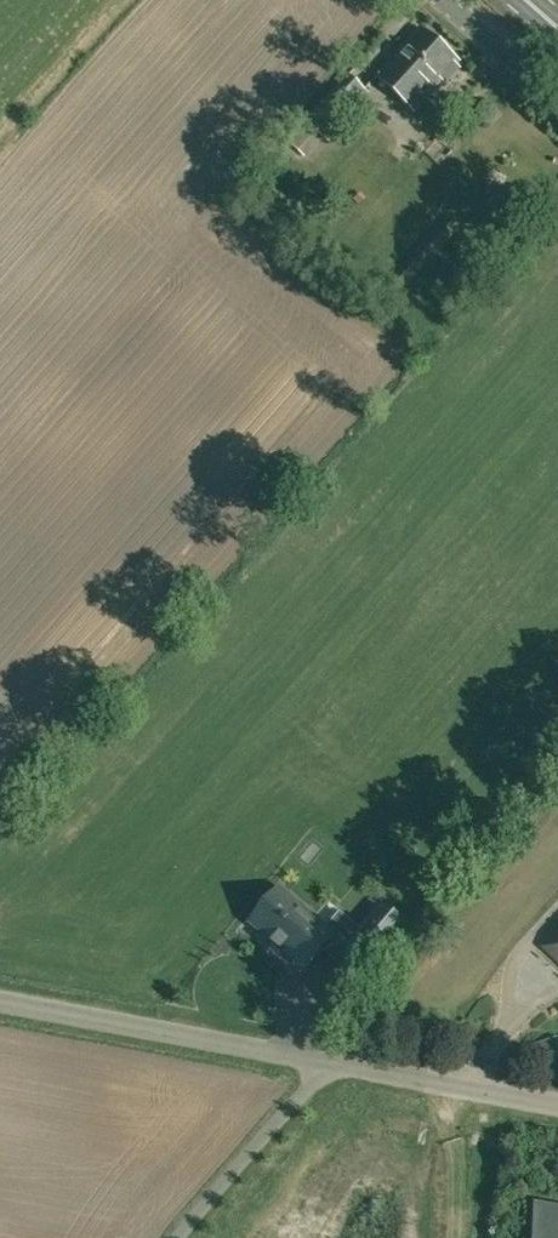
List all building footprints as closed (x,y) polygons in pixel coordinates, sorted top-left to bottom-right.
[(397,93),(440,45),(421,28),(377,76),(397,93)] [(452,78),(461,68),(458,65),(460,63),(440,45),(397,93),(416,111),(449,75),(452,78)] [(370,93),(350,75),(290,142),(306,157),(355,102),(359,106),(370,93)] [(266,907),(252,923),(273,941),(271,944),(272,945),(274,943),(282,950),(280,952),(281,953),(284,950),(305,968),(322,948),(336,960),(358,979),(404,925),(391,914),(378,929),(369,921),(347,947),(286,895),(271,912),(266,907)] [(546,947),(557,958),(557,934),(546,947)] [(534,1202),(533,1237),(557,1237),(557,1206),(534,1202)]
